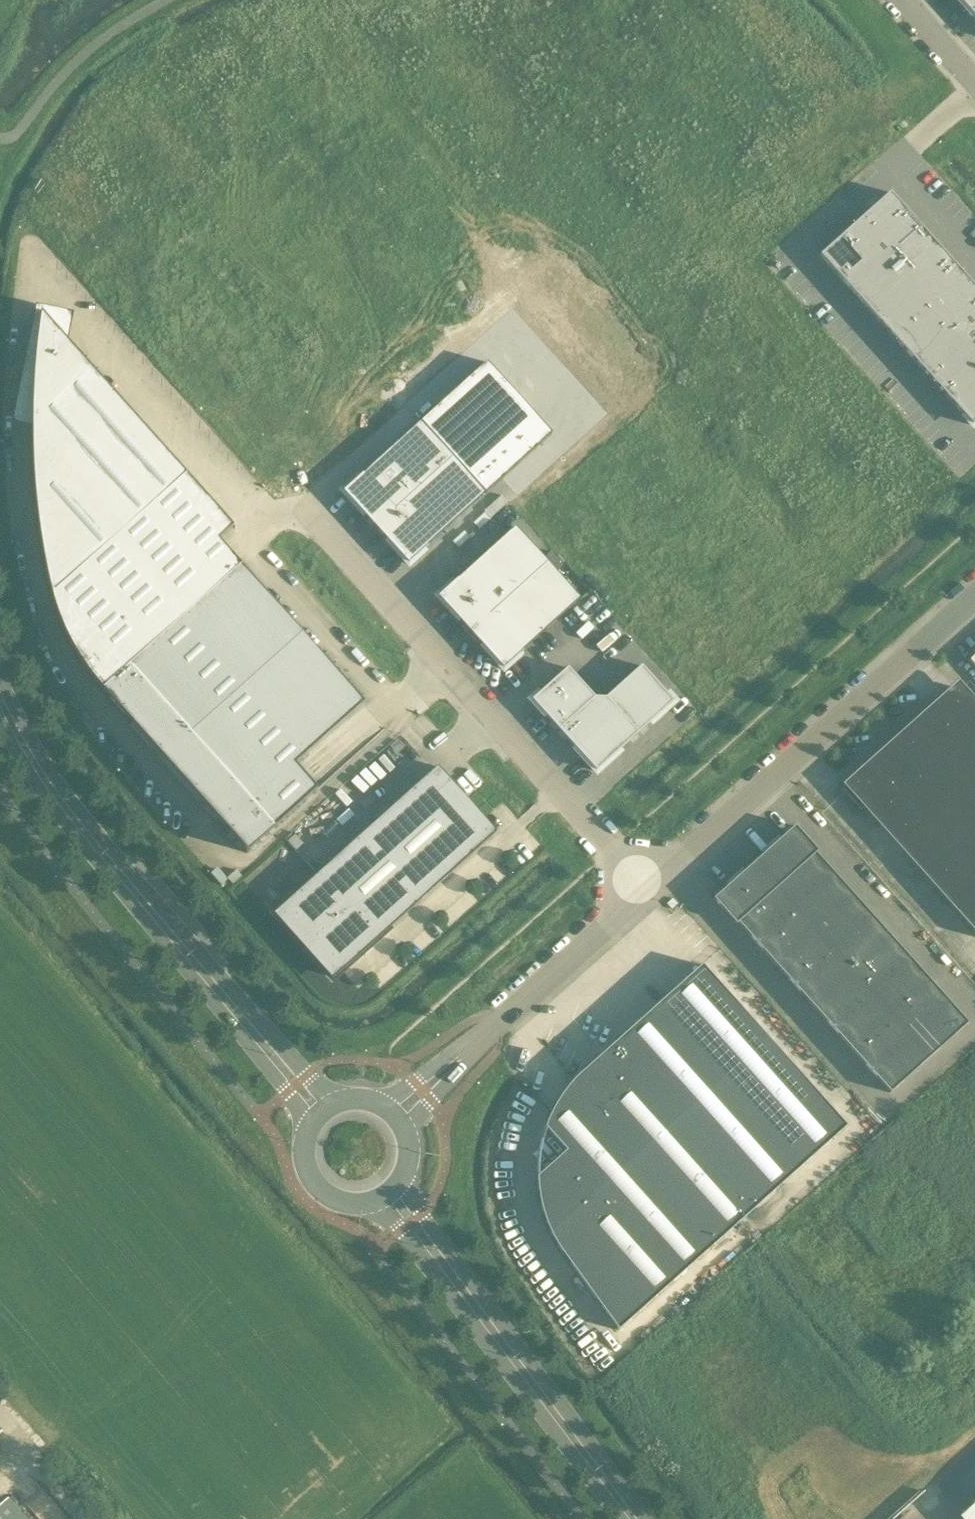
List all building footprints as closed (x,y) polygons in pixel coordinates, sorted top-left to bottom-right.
[(974,19),(974,0),(958,0),(974,19)] [(820,255),(972,425),(974,423),(974,287),(890,192),(820,255)] [(35,306),(11,424),(31,428),(31,443),(32,458),(32,470),(33,482),(34,489),(34,495),(35,502),(36,508),(36,516),(38,526),(39,537),(41,547),(42,554),(43,561),(44,564),(44,567),(46,574),(46,576),(47,579),(48,586),(50,593),(53,603),(56,614),(58,620),(61,626),(63,632),(65,636),(69,643),(73,650),(77,657),(82,666),(87,673),(95,681),(102,690),(240,567),(218,542),(232,528),(67,344),(73,314),(35,306)] [(450,460),(376,528),(409,564),(486,494),(494,486),(552,434),(487,362),(429,414),(420,422),(453,458),(450,460)] [(420,422),(343,491),(376,528),(450,460),(453,458),(420,422)] [(548,563),(515,527),(438,597),(471,633),(548,563)] [(471,633),(504,669),(581,599),(548,563),(471,633)] [(240,567),(102,690),(247,853),(316,791),(294,766),(363,704),(240,567)] [(605,698),(594,697),(568,668),(532,700),(596,772),(673,702),(641,666),(605,698)] [(861,811),(866,806),(953,904),(951,906),(974,933),(974,706),(970,700),(916,749),(903,735),(842,789),(861,811)] [(496,832),(438,767),(273,914),(332,980),(496,832)] [(968,1023),(816,853),(818,852),(795,826),(713,899),(736,925),(738,923),(890,1093),(968,1023)] [(618,1331),(846,1127),(702,965),(577,1077),(571,1083),(566,1089),(561,1095),(557,1102),(553,1109),(550,1116),(546,1124),(545,1128),(566,1151),(537,1177),(537,1185),(538,1193),(539,1200),(541,1208),(543,1216),(546,1223),(549,1231),(553,1238),(557,1245),(560,1251),(618,1331)] [(0,1504),(0,1518),(28,1518),(17,1507),(22,1502),(13,1493),(0,1504)] [(964,1518),(965,1518),(974,1518),(974,1508),(964,1518)]
